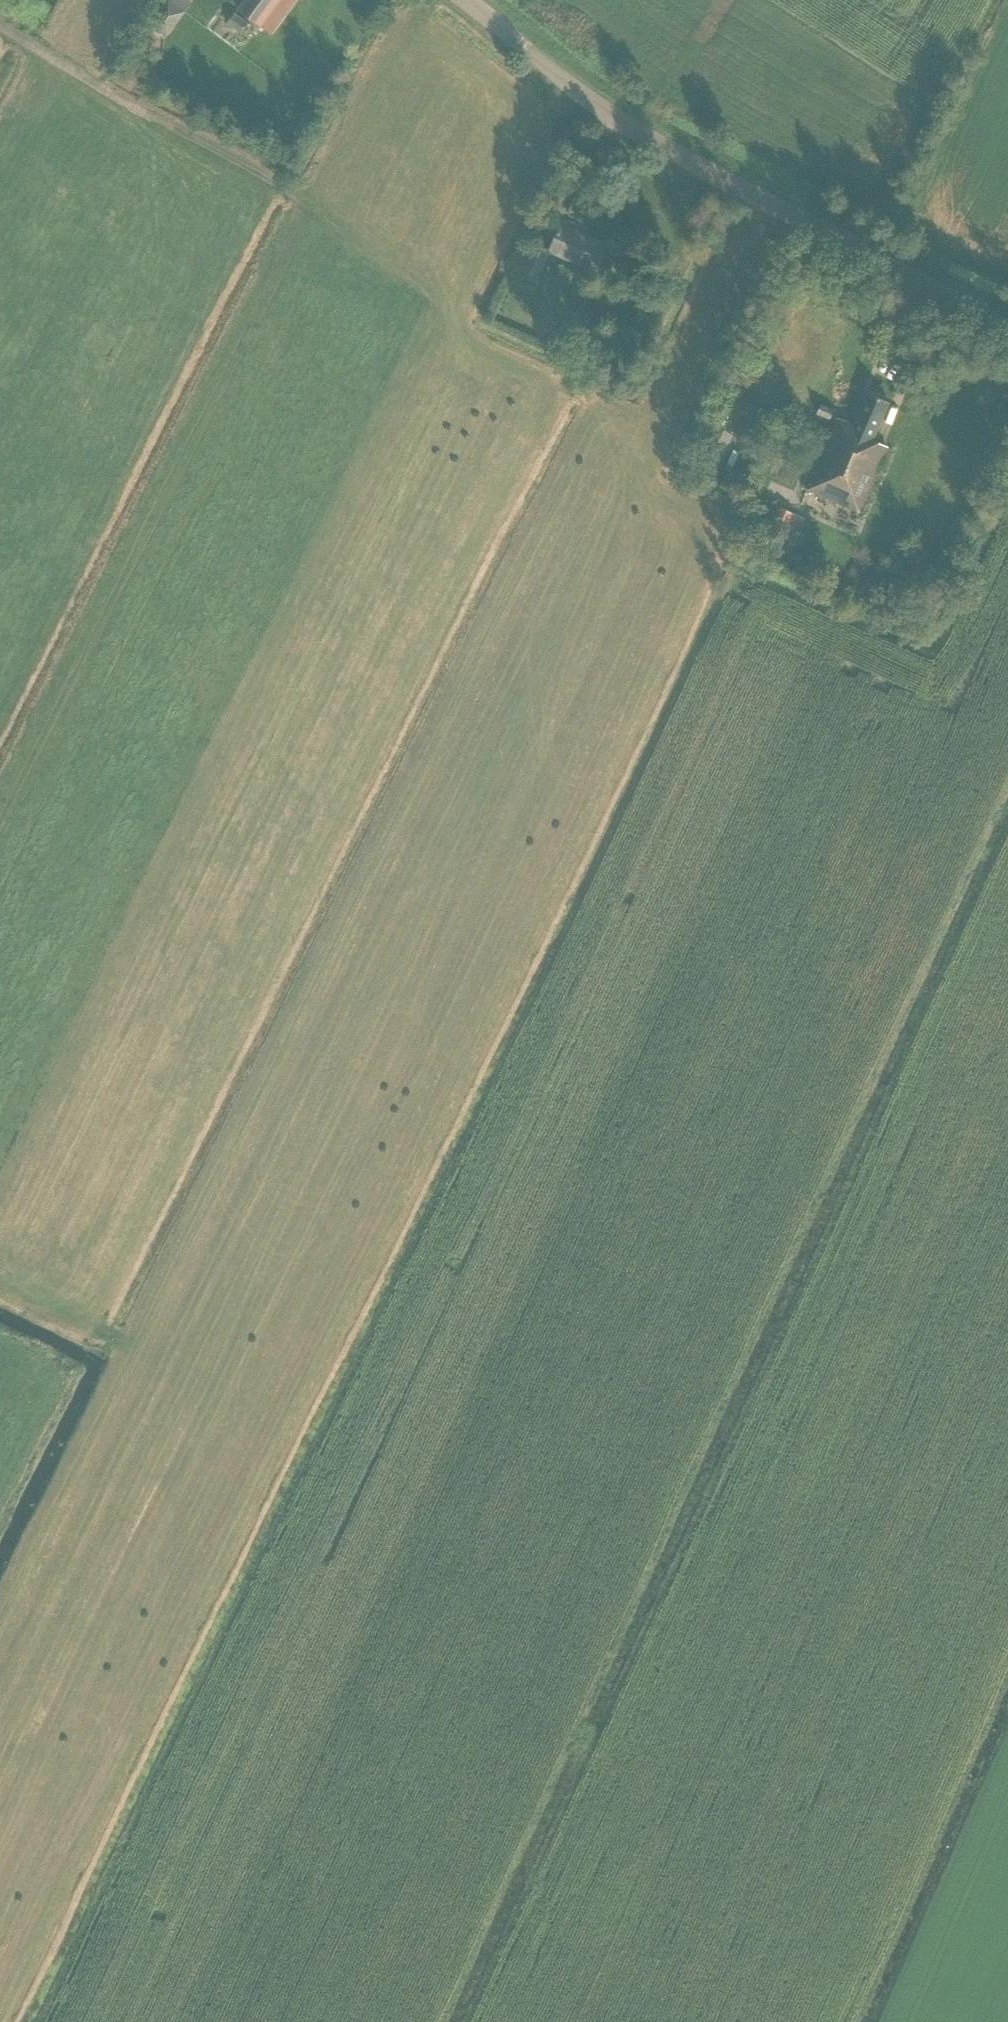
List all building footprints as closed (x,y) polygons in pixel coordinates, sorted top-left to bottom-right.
[(193,3),(188,0),(169,0),(151,24),(168,37),(193,3)] [(283,0),(245,0),(238,10),(262,28),(283,0)] [(597,272),(610,245),(575,230),(577,225),(565,219),(551,251),(597,272)] [(538,282),(550,252),(548,252),(549,249),(534,243),(521,275),(538,282)] [(874,440),(890,402),(869,393),(856,425),(837,418),(807,489),(860,512),(888,446),(874,440)] [(831,419),(834,410),(822,404),(818,413),(831,419)] [(796,544),(807,519),(774,504),(763,530),(796,544)]
